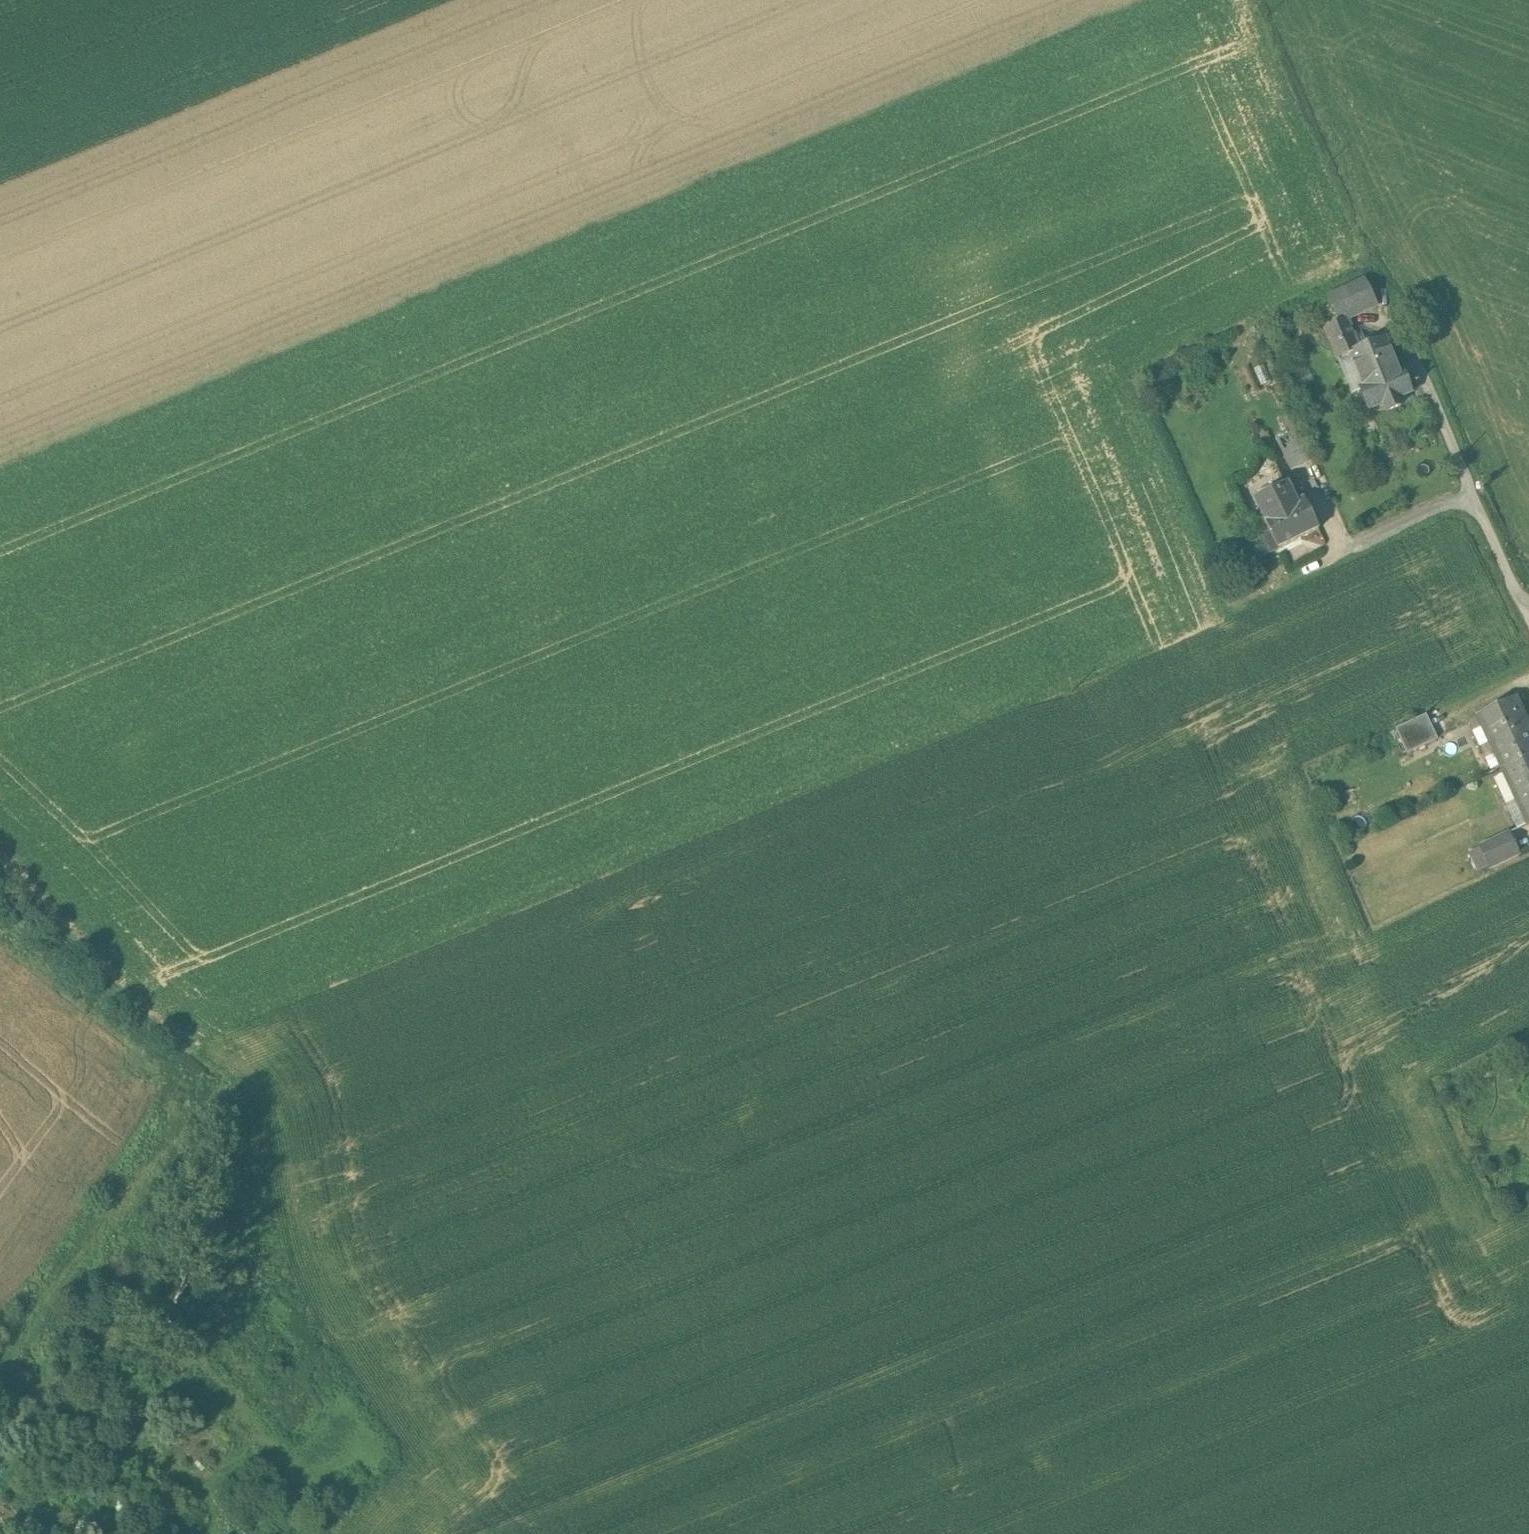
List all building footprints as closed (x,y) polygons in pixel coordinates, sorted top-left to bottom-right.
[(1340,322),(1346,319),(1346,320),(1376,307),(1364,281),(1329,298),(1340,322)] [(1351,356),(1353,360),(1362,357),(1346,320),(1346,319),(1340,322),(1324,330),(1338,361),(1351,356)] [(1362,357),(1353,360),(1364,390),(1361,391),(1362,392),(1369,410),(1384,404),(1387,412),(1401,406),(1398,399),(1411,394),(1403,374),(1399,376),(1388,347),(1362,357)] [(1362,392),(1361,391),(1364,390),(1353,360),(1351,356),(1338,361),(1354,396),(1362,392)] [(1295,413),(1282,418),(1289,435),(1276,440),(1289,470),(1314,460),(1295,413)] [(1289,483),(1253,502),(1278,550),(1319,529),(1304,501),(1299,503),(1289,483)] [(1503,771),(1528,759),(1528,729),(1515,699),(1477,716),(1502,768),(1503,771)] [(1426,716),(1396,730),(1408,755),(1438,740),(1426,716)] [(1491,773),(1502,768),(1477,716),(1466,721),(1491,773)] [(1528,826),(1528,759),(1503,771),(1505,775),(1528,826)] [(1518,831),(1528,826),(1505,775),(1494,780),(1518,831)] [(1489,867),(1491,870),(1519,857),(1508,834),(1480,847),(1480,848),(1489,867)] [(1478,872),(1489,867),(1480,848),(1469,853),(1478,872)]
